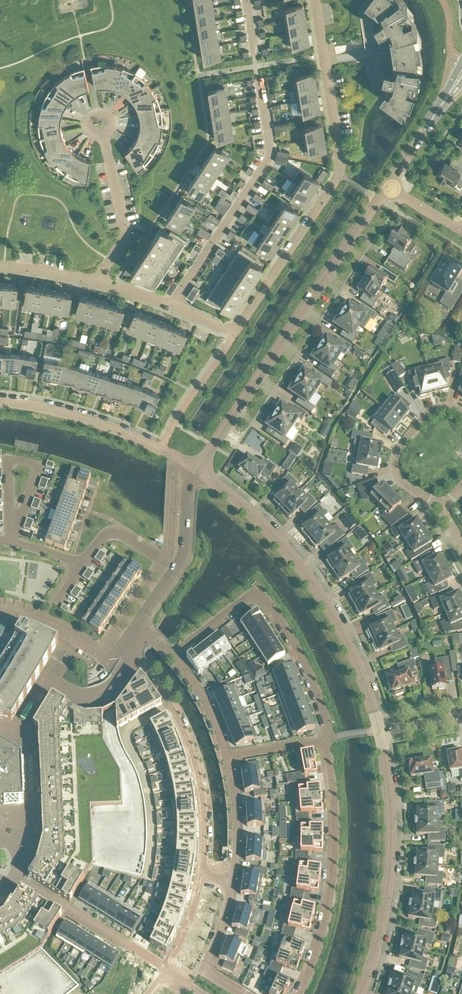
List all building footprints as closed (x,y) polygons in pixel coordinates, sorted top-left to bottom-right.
[(196,9),(212,6),(211,0),(194,0),(196,9)] [(421,39),(411,16),(414,14),(402,0),(368,0),(381,14),(376,17),(381,26),(386,23),(394,52),(393,63),(386,62),(384,72),(392,74),(379,95),(401,111),(402,110),(404,111),(413,88),(416,89),(419,64),(422,64),(418,39),(421,39)] [(282,8),(284,21),(305,17),(303,4),(282,8)] [(196,9),(198,21),(214,19),(212,6),(196,9)] [(284,21),(286,33),(307,30),(305,17),(284,21)] [(198,21),(200,34),(216,31),(214,19),(198,21)] [(307,30),(286,33),(288,46),(309,43),(307,30)] [(200,34),(202,46),(218,44),(216,31),(200,34)] [(218,44),(202,46),(204,59),(220,57),(218,44)] [(108,86),(110,86),(114,64),(111,64),(108,63),(106,63),(103,63),(100,63),(96,64),(93,64),(91,65),(96,87),(97,86),(100,86),(103,86),(106,86),(108,86)] [(122,90),(123,91),(135,72),(131,70),(127,68),(125,67),(122,66),(119,65),(117,65),(114,64),(110,86),(113,87),(114,87),(117,88),(120,89),(122,90)] [(65,74),(63,76),(76,94),(77,93),(79,92),(82,90),(84,90),(86,89),(89,88),(84,66),(81,67),(78,68),(76,69),(74,70),(71,71),(69,72),(65,74)] [(292,75),(294,88),(315,84),(313,71),(292,75)] [(133,99),(133,101),(151,88),(150,85),(148,83),(145,80),(144,79),(142,78),(140,76),(137,73),(135,72),(123,91),(126,93),(128,94),(129,96),(131,98),(133,99)] [(48,90),(47,92),(66,104),(67,102),(68,101),(70,99),(71,98),(73,96),(74,95),(76,94),(63,76),(60,78),(59,79),(57,81),(54,83),(52,85),(51,87),(50,88),(48,90)] [(294,88),(296,100),(317,97),(315,84),(294,88)] [(208,88),(210,101),(226,99),(224,86),(208,88)] [(139,112),(139,113),(161,108),(160,105),(159,103),(158,101),(157,98),(156,96),(154,92),(153,90),(151,88),(133,101),(134,102),(135,103),(136,105),(137,107),(137,108),(138,110),(139,112)] [(40,110),(39,114),(61,117),(61,116),(62,114),(62,112),(63,110),(63,109),(64,107),(65,106),(66,104),(47,92),(46,94),(45,96),(43,100),(42,102),(41,105),(40,107),(40,110)] [(317,97),(296,100),(298,113),(319,110),(317,97)] [(210,101),(212,114),(228,111),(226,99),(210,101)] [(140,126),(140,127),(161,131),(162,129),(162,126),(162,123),(162,120),(162,118),(162,117),(162,114),(161,111),(161,108),(139,113),(140,116),(140,117),(140,119),(140,121),(140,122),(140,125),(140,126)] [(212,114),(214,126),(230,123),(228,111),(212,114)] [(39,134),(40,136),(61,131),(61,130),(61,129),(61,126),(60,124),(60,122),(61,121),(61,119),(61,117),(39,114),(39,117),(38,120),(38,123),(38,124),(38,128),(39,130),(39,134)] [(274,124),(275,130),(287,128),(286,122),(274,124)] [(230,123),(214,126),(216,139),(232,136),(230,123)] [(301,127),(303,140),(323,136),(321,123),(301,127)] [(135,139),(135,141),(153,152),(155,149),(156,147),(158,144),(159,142),(160,139),(160,136),(161,134),(161,131),(140,127),(139,129),(139,131),(138,133),(138,134),(137,136),(137,137),(135,139)] [(48,155),(49,157),(67,144),(66,143),(65,141),(64,140),(64,138),(63,137),(62,135),(62,133),(61,131),(40,136),(40,138),(41,142),(42,145),(44,147),(45,150),(46,152),(48,155)] [(323,136),(303,140),(305,152),(325,149),(323,136)] [(153,152),(135,141),(133,143),(132,144),(130,146),(129,148),(127,149),(125,151),(137,169),(140,167),(141,166),(143,164),(146,162),(148,160),(150,157),(152,155),(153,152)] [(63,171),(66,173),(77,154),(75,152),(73,150),(72,149),(70,147),(68,145),(67,144),(49,157),(51,160),(53,161),(54,163),(56,165),(58,167),(61,169),(63,171)] [(215,145),(208,156),(221,165),(230,151),(223,146),(221,149),(215,145)] [(277,149),(276,155),(288,158),(289,151),(277,149)] [(77,154),(66,173),(69,175),(71,176),(74,177),(76,178),(79,179),(82,179),(85,180),(87,181),(91,159),(90,159),(87,158),(85,157),(84,157),(82,156),(80,156),(77,154)] [(288,158),(276,155),(275,161),(287,163),(288,158)] [(208,156),(201,166),(214,175),(221,165),(208,156)] [(460,187),(461,184),(461,164),(453,158),(449,164),(444,160),(437,171),(437,172),(435,175),(444,180),(446,177),(460,187)] [(245,171),(250,174),(253,169),(249,165),(245,171)] [(201,166),(194,177),(207,186),(214,175),(201,166)] [(300,169),(293,180),(311,192),(318,181),(300,169)] [(207,186),(194,177),(187,188),(200,197),(207,186)] [(237,183),(242,186),(245,181),(240,178),(237,183)] [(261,183),(271,190),(274,184),(264,178),(261,183)] [(311,192),(293,180),(284,193),(292,198),(294,196),(304,203),(311,192)] [(230,193),(235,196),(238,191),(233,188),(230,193)] [(252,196),(262,203),(266,198),(255,191),(252,196)] [(218,200),(228,207),(231,202),(221,195),(218,200)] [(181,196),(174,207),(187,216),(194,205),(181,196)] [(245,207),(255,214),(259,208),(248,202),(245,207)] [(273,211),(277,214),(277,213),(291,222),(298,211),(285,202),(280,209),(276,207),(273,211)] [(187,216),(174,207),(167,218),(180,227),(187,216)] [(207,217),(217,223),(220,218),(210,212),(208,214),(207,217)] [(238,217),(244,221),(248,216),(241,212),(238,217)] [(277,213),(277,214),(270,224),(284,233),(291,222),(277,213)] [(270,224),(263,234),(277,243),(284,233),(270,224)] [(198,230),(208,237),(211,232),(201,225),(198,230)] [(138,276),(136,282),(136,283),(154,289),(186,240),(171,229),(169,232),(161,227),(131,271),(138,276)] [(227,234),(232,237),(235,232),(230,229),(227,234)] [(263,234),(259,231),(252,242),(270,254),(277,243),(263,234)] [(415,248),(404,240),(406,237),(397,232),(395,235),(388,246),(395,250),(388,261),(405,273),(412,261),(404,256),(406,253),(409,256),(415,248)] [(192,247),(198,251),(202,246),(196,242),(192,247)] [(215,252),(221,256),(225,250),(219,246),(215,252)] [(205,300),(222,308),(224,305),(232,311),(262,266),(254,261),(255,258),(240,248),(205,300)] [(451,312),(461,294),(461,285),(456,281),(461,271),(446,261),(431,286),(447,295),(441,305),(451,312)] [(371,271),(364,281),(379,292),(380,293),(387,282),(394,286),(398,280),(382,270),(378,275),(371,271)] [(165,290),(170,294),(178,282),(173,279),(165,290)] [(364,281),(363,280),(358,288),(360,289),(358,293),(363,297),(360,302),(372,311),(379,301),(375,298),(379,292),(364,281)] [(5,283),(4,302),(15,303),(16,284),(5,283)] [(186,296),(191,299),(199,288),(194,284),(186,296)] [(24,304),(35,306),(38,287),(27,285),(24,304)] [(35,306),(46,308),(49,289),(38,287),(35,306)] [(46,308),(56,309),(60,291),(49,289),(46,308)] [(60,291),(56,309),(68,311),(71,292),(60,291)] [(75,313),(86,316),(91,298),(80,295),(75,313)] [(86,316),(97,319),(102,300),(91,298),(86,316)] [(97,319),(107,322),(112,303),(102,300),(97,319)] [(119,320),(124,322),(128,310),(122,309),(123,306),(112,303),(107,322),(118,325),(119,320)] [(341,316),(359,327),(364,331),(371,321),(374,323),(378,317),(361,306),(357,311),(348,305),(341,316)] [(128,328),(138,332),(145,314),(135,310),(134,312),(128,310),(124,322),(129,324),(128,328)] [(138,332),(148,336),(155,318),(145,314),(138,332)] [(388,321),(394,325),(398,318),(392,315),(388,321)] [(359,327),(341,316),(334,326),(344,332),(340,338),(352,346),(359,336),(355,333),(359,327)] [(148,336),(158,340),(165,322),(155,318),(148,336)] [(158,340),(168,344),(175,326),(165,322),(158,340)] [(394,327),(388,323),(385,327),(391,331),(394,327)] [(444,337),(452,338),(458,329),(451,325),(444,337)] [(175,326),(168,344),(179,348),(186,330),(175,326)] [(445,341),(432,337),(435,351),(443,349),(442,344),(445,343),(445,341)] [(326,339),(319,349),(337,361),(343,351),(347,354),(351,348),(339,340),(335,345),(326,339)] [(46,344),(44,353),(50,354),(53,345),(46,344)] [(455,350),(452,363),(460,365),(461,356),(461,345),(458,344),(457,350),(455,350)] [(337,361),(319,349),(312,360),(321,366),(318,371),(332,381),(338,371),(333,367),(337,361)] [(10,369),(18,370),(20,354),(2,353),(1,369),(1,371),(10,371),(10,369)] [(20,354),(18,370),(18,371),(27,373),(27,371),(35,373),(38,357),(20,354)] [(50,377),(58,379),(62,361),(45,358),(42,374),(50,375),(50,377)] [(67,379),(74,382),(79,366),(62,361),(58,379),(66,381),(67,379)] [(441,370),(429,374),(434,395),(448,391),(446,383),(448,383),(449,383),(449,382),(449,381),(448,374),(450,374),(449,371),(452,371),(449,361),(439,364),(441,370)] [(391,368),(399,380),(405,375),(398,364),(391,368)] [(83,384),(89,387),(94,371),(79,366),(74,382),(73,383),(82,386),(83,384)] [(98,389),(105,392),(110,376),(94,371),(89,387),(89,388),(98,391),(98,389)] [(416,391),(417,391),(418,391),(420,398),(434,395),(429,374),(417,377),(415,372),(408,374),(410,384),(413,384),(414,390),(415,391),(416,391)] [(303,373),(297,383),(315,395),(321,385),(328,390),(332,384),(316,373),(313,379),(303,373)] [(404,390),(394,373),(387,378),(397,394),(404,390)] [(114,394),(121,397),(126,381),(110,376),(105,392),(105,393),(113,396),(114,394)] [(129,399),(136,401),(143,387),(126,381),(121,397),(120,398),(129,401),(129,399)] [(315,395),(297,383),(290,393),(299,400),(295,405),(311,415),(315,409),(308,405),(315,395)] [(143,387),(136,401),(136,403),(144,407),(145,405),(152,409),(159,394),(143,387)] [(396,395),(384,410),(401,424),(401,423),(404,423),(407,419),(406,417),(409,414),(404,410),(408,405),(396,395)] [(281,407),(274,417),(292,429),(298,419),(302,421),(306,416),(294,407),(290,413),(281,407)] [(347,415),(356,421),(360,414),(351,409),(347,415)] [(401,424),(384,410),(371,426),(383,436),(388,430),(392,434),(395,431),(397,431),(400,427),(400,425),(401,424)] [(292,429),(274,417),(267,427),(276,434),(273,439),(285,447),(289,441),(285,439),(292,429)] [(323,424),(329,428),(332,423),(327,419),(323,424)] [(360,448),(359,455),(379,459),(381,451),(382,451),(383,446),(369,444),(370,436),(353,432),(351,440),(354,441),(353,447),(360,448)] [(289,454),(296,458),(301,451),(293,447),(289,454)] [(379,459),(359,455),(357,468),(353,467),(351,475),(365,477),(366,471),(368,470),(377,472),(379,459)] [(240,471),(238,474),(247,479),(249,476),(257,482),(262,475),(269,480),(276,469),(265,462),(261,468),(247,458),(239,470),(240,471)] [(324,474),(333,475),(334,463),(326,462),(324,474)] [(72,473),(68,483),(87,490),(91,480),(72,473)] [(273,503),(281,511),(298,494),(293,489),(298,485),(289,476),(279,486),(284,491),(275,500),(275,501),(273,503)] [(379,490),(376,487),(373,481),(366,483),(358,486),(356,487),(362,503),(372,500),(379,508),(392,495),(382,486),(379,490)] [(68,483),(64,493),(83,500),(87,490),(68,483)] [(64,493),(60,504),(80,510),(83,500),(64,493)] [(298,494),(281,511),(289,520),(292,517),(292,518),(302,508),(307,513),(316,504),(307,495),(303,499),(298,494)] [(392,495),(379,508),(386,515),(382,519),(392,528),(391,529),(408,517),(408,516),(408,517),(398,507),(401,505),(392,495)] [(57,514),(76,521),(80,510),(60,504),(57,514)] [(301,532),(308,541),(327,526),(322,520),(327,516),(319,507),(308,515),(313,521),(303,529),(303,530),(301,532)] [(338,519),(345,528),(352,522),(345,513),(338,519)] [(72,531),(76,521),(57,514),(53,524),(72,531)] [(402,537),(406,544),(424,532),(417,521),(407,527),(404,522),(391,532),(396,541),(402,537)] [(49,534),(68,541),(72,531),(53,524),(49,534)] [(327,526),(308,541),(316,550),(318,548),(319,548),(329,540),(334,545),(344,537),(336,527),(331,531),(327,526)] [(354,532),(358,537),(363,533),(359,528),(354,532)] [(424,532),(406,544),(411,551),(406,554),(411,562),(424,555),(421,550),(431,544),(424,532)] [(65,552),(68,541),(49,534),(45,545),(65,552)] [(326,563),(332,573),(352,559),(348,554),(353,550),(346,540),(335,547),(339,553),(328,561),(329,561),(326,563)] [(100,552),(97,557),(103,561),(106,556),(100,552)] [(425,572),(428,578),(445,569),(442,563),(444,562),(440,556),(422,566),(420,561),(413,566),(418,576),(425,572)] [(103,561),(97,557),(95,561),(100,565),(103,561)] [(352,559),(332,573),(339,583),(342,581),(353,574),(357,580),(368,572),(361,562),(356,565),(352,559)] [(398,570),(404,566),(400,561),(394,564),(398,570)] [(142,573),(125,562),(119,571),(135,583),(142,573)] [(445,569),(428,578),(432,583),(424,587),(430,597),(437,594),(435,589),(453,580),(450,574),(449,575),(445,569)] [(94,574),(88,570),(85,574),(91,578),(94,574)] [(396,574),(402,585),(409,581),(403,570),(396,574)] [(119,571),(113,580),(129,591),(135,583),(119,571)] [(91,578),(85,574),(83,579),(88,583),(91,578)] [(348,597),(354,607),(375,595),(371,589),(377,586),(370,575),(359,582),(362,588),(351,594),(351,595),(348,597)] [(129,591),(113,580),(106,589),(123,600),(129,591)] [(82,592),(76,588),(73,592),(79,596),(82,592)] [(123,600),(106,589),(100,598),(117,609),(123,600)] [(79,596),(73,592),(70,596),(76,600),(79,596)] [(445,615),(461,607),(461,596),(461,595),(460,596),(459,594),(447,599),(444,594),(430,602),(434,612),(442,608),(445,615)] [(375,595),(354,607),(360,617),(363,615),(363,616),(375,609),(378,616),(390,609),(384,598),(378,601),(375,595)] [(393,600),(395,606),(406,601),(404,595),(393,600)] [(100,598),(94,607),(111,618),(117,609),(100,598)] [(69,610),(64,606),(61,611),(67,615),(69,610)] [(412,619),(406,606),(401,609),(407,622),(412,619)] [(111,618),(94,607),(88,616),(105,627),(111,618)] [(445,615),(448,621),(440,625),(444,635),(461,632),(458,624),(461,622),(461,607),(445,615)] [(367,632),(372,643),(394,633),(391,626),(397,624),(392,612),(379,618),(382,624),(370,630),(371,631),(367,632)] [(263,622),(257,614),(240,624),(246,633),(263,622)] [(105,627),(88,616),(82,625),(99,636),(105,627)] [(268,630),(263,622),(246,633),(251,641),(268,630)] [(81,990),(78,988),(41,951),(54,929),(63,915),(56,911),(59,905),(63,899),(70,903),(93,866),(142,878),(142,876),(143,870),(145,864),(145,858),(146,852),(147,844),(147,836),(147,825),(146,816),(145,806),(144,798),(142,790),(141,785),(139,780),(137,774),(134,769),(132,764),(126,755),(124,750),(123,747),(121,744),(120,740),(119,736),(117,730),(116,708),(109,712),(102,715),(86,716),(74,709),(82,697),(84,694),(84,689),(88,689),(88,684),(88,676),(88,666),(76,659),(69,670),(60,664),(51,658),(58,646),(46,639),(38,636),(30,633),(21,630),(6,626),(0,624),(0,993),(76,993),(81,990)] [(256,649),(273,638),(268,630),(251,641),(256,649)] [(394,633),(372,643),(377,653),(380,652),(381,652),(393,647),(396,653),(408,648),(403,636),(397,639),(394,633)] [(218,635),(211,641),(223,657),(231,651),(218,635)] [(279,647),(273,638),(256,649),(262,658),(279,647)] [(211,641),(203,647),(215,663),(223,657),(211,641)] [(203,647),(195,653),(208,668),(215,663),(203,647)] [(285,656),(279,647),(262,658),(268,667),(285,656)] [(418,648),(411,650),(413,659),(420,657),(418,648)] [(195,653),(187,659),(199,675),(208,668),(195,653)] [(444,676),(451,674),(448,659),(434,661),(436,671),(429,672),(432,691),(438,690),(439,691),(444,690),(444,689),(446,688),(444,676)] [(397,667),(400,676),(388,680),(392,693),(393,693),(395,696),(404,693),(403,690),(413,686),(409,676),(415,674),(414,669),(415,668),(413,661),(397,667)] [(248,672),(240,663),(235,667),(242,676),(248,672)] [(266,676),(261,668),(250,675),(255,683),(266,676)] [(291,668),(269,676),(273,687),(295,679),(291,668)] [(162,706),(141,676),(116,708),(117,730),(162,706)] [(252,684),(249,676),(243,678),(246,686),(252,684)] [(295,679),(273,687),(274,687),(278,685),(282,695),(277,696),(277,697),(299,689),(295,679)] [(236,689),(215,697),(219,708),(241,699),(236,689)] [(299,689),(277,697),(281,707),(303,699),(299,689)] [(241,699),(219,708),(223,718),(240,711),(236,701),(241,699)] [(303,699),(281,707),(285,717),(306,709),(303,699)] [(306,709),(285,717),(289,727),(310,719),(306,709)] [(240,711),(223,718),(228,728),(249,719),(249,718),(244,720),(240,711)] [(167,717),(147,727),(152,736),(172,726),(167,717)] [(249,719),(228,728),(232,738),(253,729),(249,719)] [(310,719),(289,727),(293,738),(314,729),(310,719)] [(172,726),(152,736),(156,745),(176,736),(172,726)] [(253,729),(232,738),(236,748),(257,739),(253,729)] [(176,736),(156,745),(160,754),(180,746),(176,736)] [(180,746),(160,754),(162,753),(165,762),(163,763),(184,756),(180,746)] [(450,773),(459,771),(460,782),(461,782),(461,756),(461,753),(456,754),(456,752),(449,753),(449,755),(447,755),(450,773)] [(317,775),(315,762),(316,762),(315,759),(314,759),(313,754),(300,756),(302,768),(300,769),(301,775),(287,777),(288,785),(293,785),(305,783),(304,777),(317,775)] [(184,756),(163,763),(166,772),(187,766),(184,756)] [(409,764),(410,772),(411,778),(424,776),(426,792),(441,790),(438,772),(432,773),(431,762),(420,763),(420,759),(410,761),(411,764),(409,764)] [(261,781),(258,763),(246,766),(247,772),(241,773),(243,784),(261,781)] [(187,766),(166,772),(166,773),(168,772),(171,781),(168,781),(169,782),(190,777),(187,766)] [(190,777),(169,782),(171,791),(192,787),(190,777)] [(267,797),(266,791),(263,791),(261,781),(243,784),(244,794),(253,793),(254,799),(267,797)] [(321,800),(320,789),(306,790),(305,783),(293,785),(295,803),(322,801),(322,800),(321,800)] [(172,801),(170,801),(194,798),(192,787),(171,791),(172,801)] [(194,798),(170,801),(171,811),(195,808),(194,798)] [(322,814),(321,802),(322,802),(322,801),(295,803),(296,822),(309,822),(309,815),(322,814)] [(416,821),(416,824),(438,823),(438,816),(444,816),(444,804),(431,804),(431,811),(415,811),(415,813),(414,814),(414,820),(416,821)] [(261,805),(246,806),(246,817),(265,816),(262,816),(261,805)] [(195,808),(171,811),(172,821),(196,819),(195,808)] [(265,816),(246,817),(247,828),(266,827),(265,816)] [(196,819),(172,821),(174,821),(175,830),(197,830),(196,819)] [(323,840),(323,829),(309,829),(309,822),(296,822),(296,829),(301,829),(301,841),(298,841),(324,842),(324,840),(323,840)] [(438,823),(416,824),(416,826),(414,828),(414,834),(416,835),(416,836),(431,836),(431,843),(445,843),(445,830),(438,830),(438,823)] [(172,839),(172,840),(197,840),(197,830),(175,830),(175,839),(172,839)] [(172,840),(172,849),(196,851),(197,840),(172,840)] [(247,840),(246,851),(265,852),(266,841),(247,840)] [(322,854),(322,843),(324,843),(324,842),(298,841),(298,853),(296,853),(296,860),(308,861),(309,854),(322,854)] [(415,863),(415,865),(437,867),(438,860),(444,860),(445,848),(431,847),(431,854),(416,853),(415,854),(414,856),(413,861),(415,863)] [(172,849),(172,850),(177,850),(176,859),(173,859),(195,862),(196,851),(172,849)] [(246,851),(246,862),(261,863),(262,853),(265,853),(265,852),(246,851)] [(173,859),(172,869),(194,872),(195,862),(173,859)] [(320,881),(321,870),(308,868),(308,861),(296,860),(295,867),(297,867),(295,879),(321,882),(321,881),(320,881)] [(437,867),(415,865),(415,868),(413,869),(413,875),(414,877),(414,878),(429,879),(429,886),(442,887),(443,874),(437,874),(437,867)] [(172,869),(170,879),(192,883),(194,872),(172,869)] [(261,888),(263,878),(266,878),(267,871),(254,869),(253,876),(244,874),(242,885),(257,888),(261,888)] [(170,879),(168,888),(189,893),(192,883),(170,879)] [(318,894),(319,883),(320,883),(321,882),(295,879),(294,891),(292,890),(291,897),(303,900),(304,893),(318,894)] [(146,889),(145,893),(152,897),(154,885),(152,884),(148,883),(146,889)] [(88,908),(99,890),(89,885),(79,902),(88,908)] [(259,899),(261,888),(257,888),(242,885),(240,896),(250,897),(249,904),(258,906),(259,899)] [(170,889),(168,898),(187,904),(189,893),(168,888),(168,889),(170,889)] [(97,913),(108,896),(99,890),(88,908),(97,913)] [(410,904),(410,907),(432,910),(433,903),(440,904),(441,892),(428,890),(427,897),(412,894),(412,895),(410,897),(409,902),(410,904)] [(106,918),(117,901),(108,896),(97,913),(106,918)] [(312,921),(315,910),(302,907),(303,900),(291,897),(289,904),(291,905),(289,916),(286,915),(286,916),(313,922),(313,921),(312,921)] [(168,898),(165,907),(183,914),(187,904),(168,898)] [(115,924),(125,907),(117,901),(106,918),(115,924)] [(124,929),(134,912),(125,907),(115,924),(124,929)] [(165,907),(162,917),(180,924),(183,914),(165,907)] [(432,910),(410,907),(410,909),(408,910),(407,916),(408,918),(408,919),(423,921),(422,928),(435,930),(437,918),(431,917),(432,910)] [(253,923),(256,913),(238,908),(235,918),(253,923)] [(268,927),(274,928),(277,911),(271,910),(268,927)] [(133,935),(143,918),(134,912),(124,929),(133,935)] [(309,934),(312,923),(313,923),(313,922),(286,916),(282,934),(294,938),(296,931),(309,934)] [(162,917),(158,926),(176,934),(180,924),(162,917)] [(247,932),(250,923),(252,924),(253,923),(235,918),(232,929),(237,930),(235,936),(247,940),(249,933),(247,932)] [(75,930),(65,924),(56,939),(65,945),(75,930)] [(158,926),(153,935),(171,943),(176,934),(158,926)] [(83,935),(75,930),(65,945),(74,951),(83,935)] [(402,945),(402,947),(424,953),(425,946),(431,947),(434,935),(421,932),(420,939),(405,935),(404,936),(403,937),(401,943),(402,945)] [(275,952),(301,961),(302,960),(301,960),(305,949),(292,944),(294,938),(282,934),(275,952)] [(92,941),(83,935),(74,951),(83,956),(92,941)] [(150,944),(150,945),(166,953),(171,943),(153,935),(153,936),(154,936),(150,944)] [(441,943),(449,945),(450,937),(443,936),(441,943)] [(238,956),(242,946),(227,940),(223,950),(240,957),(238,956)] [(92,941),(83,956),(85,954),(93,959),(101,946),(92,941)] [(110,952),(101,946),(93,959),(102,965),(110,952)] [(256,959),(262,961),(266,949),(260,947),(256,959)] [(424,953),(402,947),(401,950),(399,951),(398,956),(399,958),(399,959),(414,963),(412,970),(425,973),(428,961),(422,960),(424,953)] [(236,967),(240,957),(223,950),(219,960),(225,963),(222,969),(234,973),(236,967)] [(119,957),(110,952),(102,965),(111,970),(119,957)] [(275,952),(280,954),(276,964),(271,963),(269,969),(281,974),(283,968),(296,973),(300,962),(301,962),(301,961),(275,952)] [(456,970),(458,962),(450,960),(448,968),(456,970)] [(141,990),(140,989),(138,987),(141,983),(144,986),(147,982),(145,974),(128,963),(124,969),(125,969),(127,970),(122,976),(118,981),(109,991),(108,992),(106,993),(137,993),(141,990)] [(454,977),(456,971),(448,968),(446,974),(454,977)] [(267,969),(263,977),(274,982),(269,993),(286,993),(286,992),(287,993),(288,991),(287,990),(290,985),(278,980),(281,974),(267,969)] [(390,987),(410,993),(417,993),(418,990),(419,990),(423,978),(411,974),(408,980),(394,975),(393,976),(391,977),(390,983),(391,985),(390,987)]
